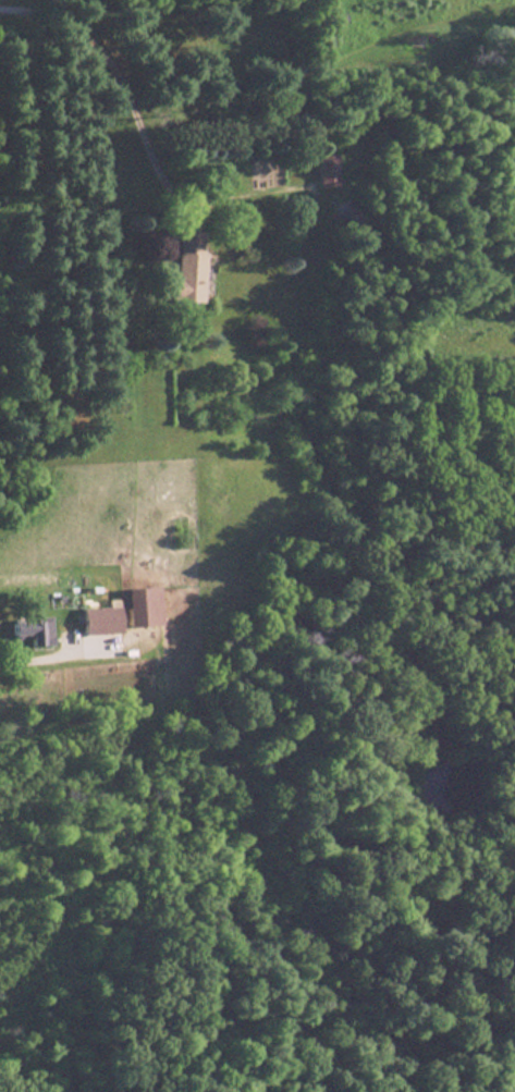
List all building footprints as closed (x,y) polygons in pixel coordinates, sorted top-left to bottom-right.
[(311,155),(311,185),(334,185),(334,155),(311,155)] [(351,247),(369,237),(351,204),(332,213),(351,247)] [(196,302),(197,232),(170,231),(169,302),(196,302)] [(115,588),(117,606),(75,608),(76,634),(115,633),(115,626),(157,625),(156,587),(115,588)] [(21,646),(35,646),(35,621),(0,621),(0,638),(21,638),(21,646)]
